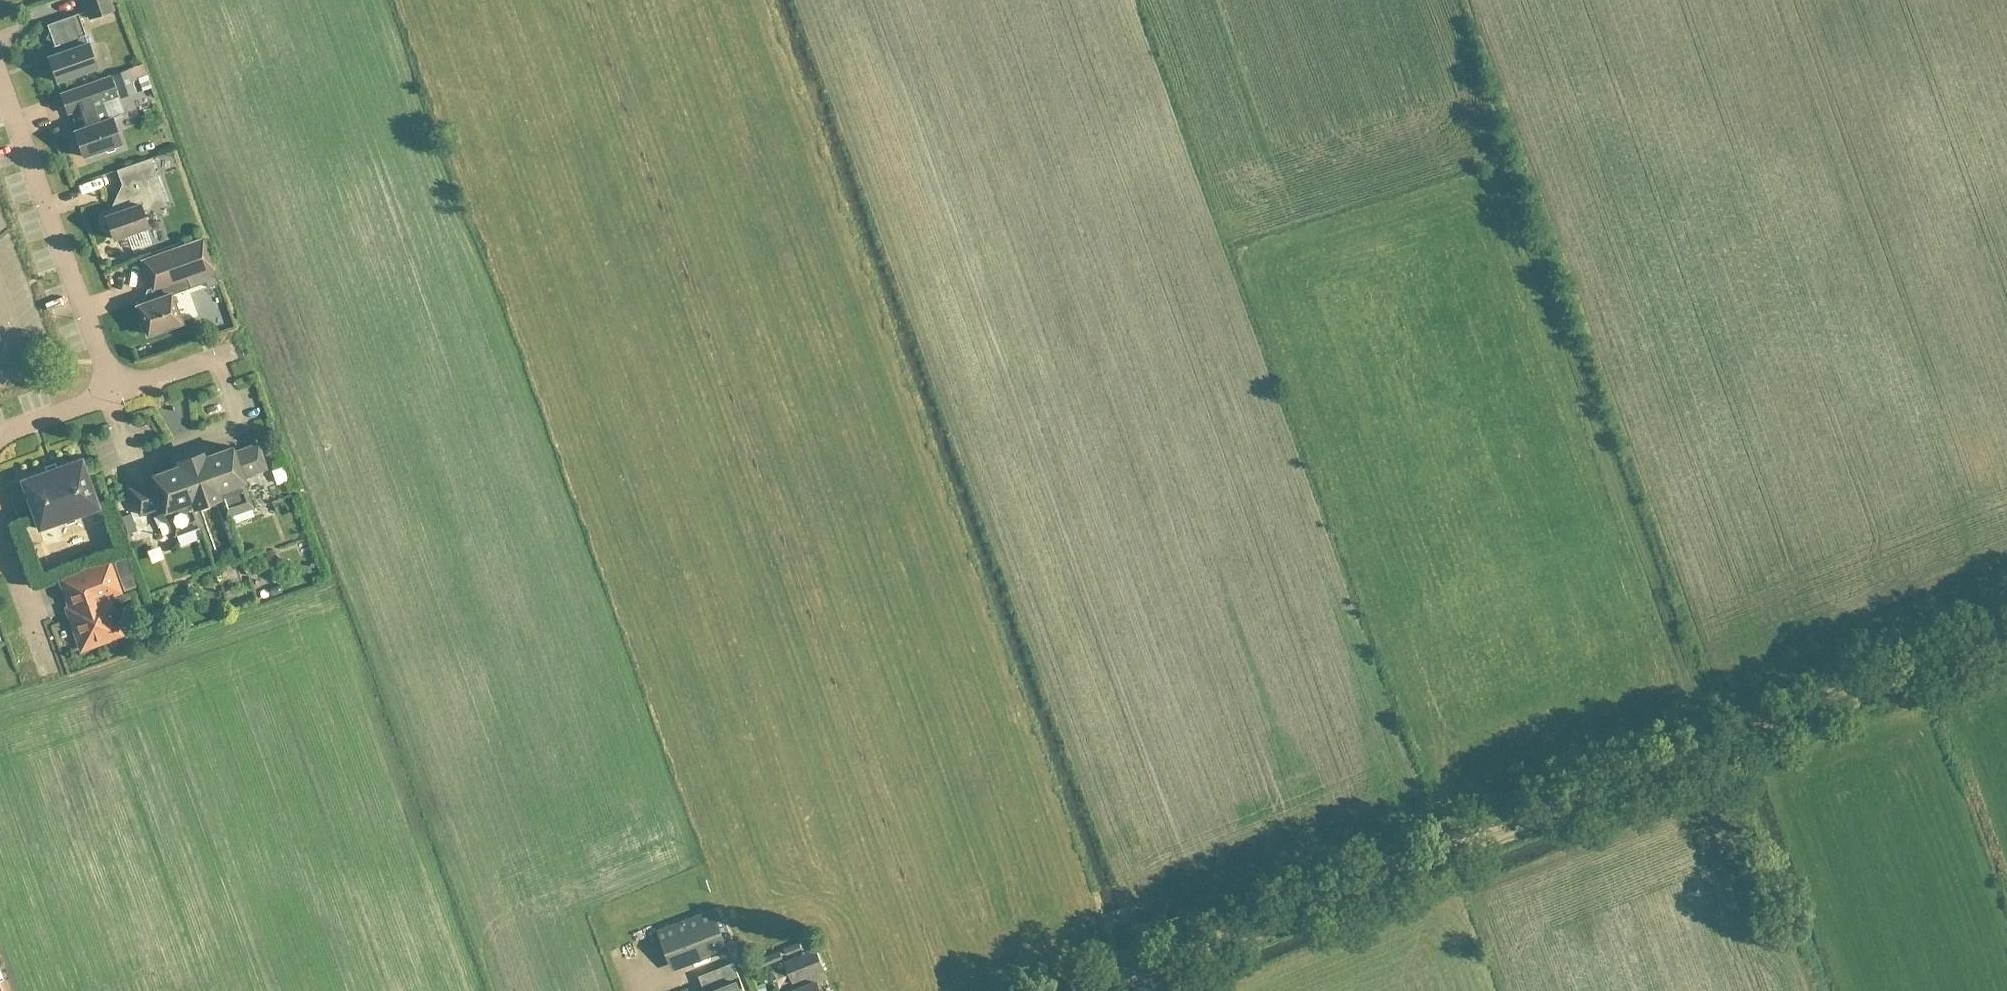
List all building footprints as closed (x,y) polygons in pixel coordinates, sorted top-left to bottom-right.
[(88,19),(112,11),(108,0),(82,0),(88,19)] [(77,15),(46,26),(45,40),(53,47),(55,46),(58,54),(47,58),(55,82),(80,74),(86,76),(88,71),(96,68),(87,44),(86,45),(83,36),(84,36),(77,15)] [(111,76),(118,101),(134,96),(130,81),(145,77),(142,67),(111,76)] [(109,77),(60,95),(67,115),(70,113),(77,130),(73,132),(82,158),(102,151),(106,154),(113,151),(115,147),(120,145),(110,118),(107,120),(101,103),(116,97),(109,77)] [(112,215),(104,218),(112,240),(120,238),(128,242),(132,233),(147,228),(142,211),(144,211),(151,197),(145,181),(156,177),(149,159),(116,171),(121,186),(124,187),(120,197),(115,199),(117,204),(112,215)] [(86,194),(108,186),(103,172),(81,181),(86,194)] [(202,240),(142,262),(152,290),(147,292),(144,300),(145,304),(136,307),(146,336),(180,323),(170,296),(189,289),(186,278),(201,273),(207,288),(218,284),(202,240)] [(231,448),(212,455),(234,516),(251,510),(242,478),(265,470),(256,445),(233,453),(231,448)] [(234,516),(212,455),(170,470),(192,531),(200,529),(198,522),(193,509),(217,500),(224,520),(234,516)] [(45,473),(20,481),(38,530),(62,521),(64,526),(75,523),(73,518),(98,509),(80,460),(56,469),(54,464),(43,468),(45,473)] [(281,468),(270,473),(275,486),(286,482),(281,468)] [(192,531),(170,470),(151,477),(153,482),(130,491),(139,516),(162,507),(171,532),(173,538),(192,531)] [(112,564),(122,593),(136,589),(126,559),(112,564)] [(108,564),(59,581),(76,629),(73,630),(80,650),(101,643),(100,639),(119,632),(107,597),(118,593),(108,564)] [(711,911),(655,933),(672,975),(728,952),(711,911)] [(797,944),(782,951),(785,958),(800,951),(797,944)] [(823,972),(815,951),(781,965),(789,986),(823,972)] [(777,953),(752,963),(756,972),(780,961),(777,953)] [(730,964),(697,977),(702,990),(741,990),(730,964)]
